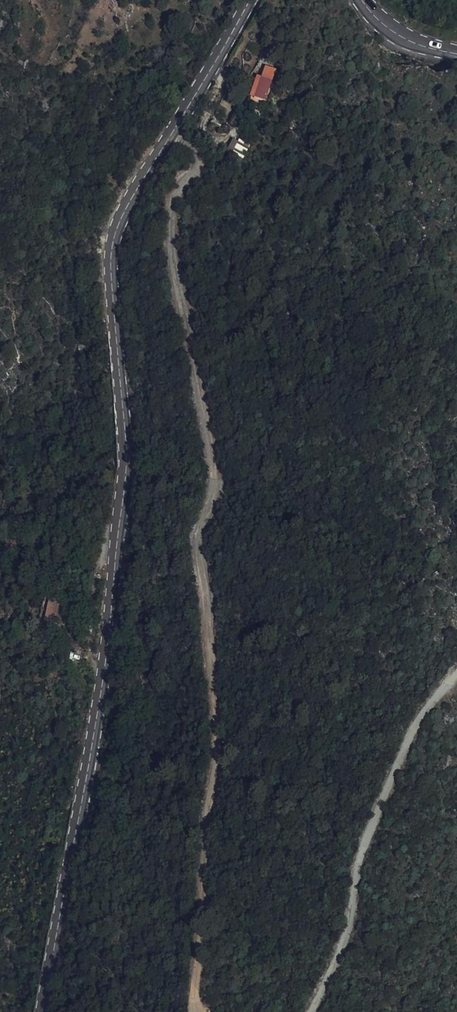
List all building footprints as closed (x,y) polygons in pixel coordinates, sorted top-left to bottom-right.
[(262,100),(274,72),(262,67),(258,78),(256,77),(249,95),(262,100)] [(237,149),(244,140),(237,135),(230,143),(237,149)] [(49,578),(49,586),(56,587),(57,580),(49,578)] [(56,587),(49,586),(44,586),(42,608),(58,610),(61,587),(56,587)] [(42,827),(55,828),(56,817),(42,816),(42,827)]
